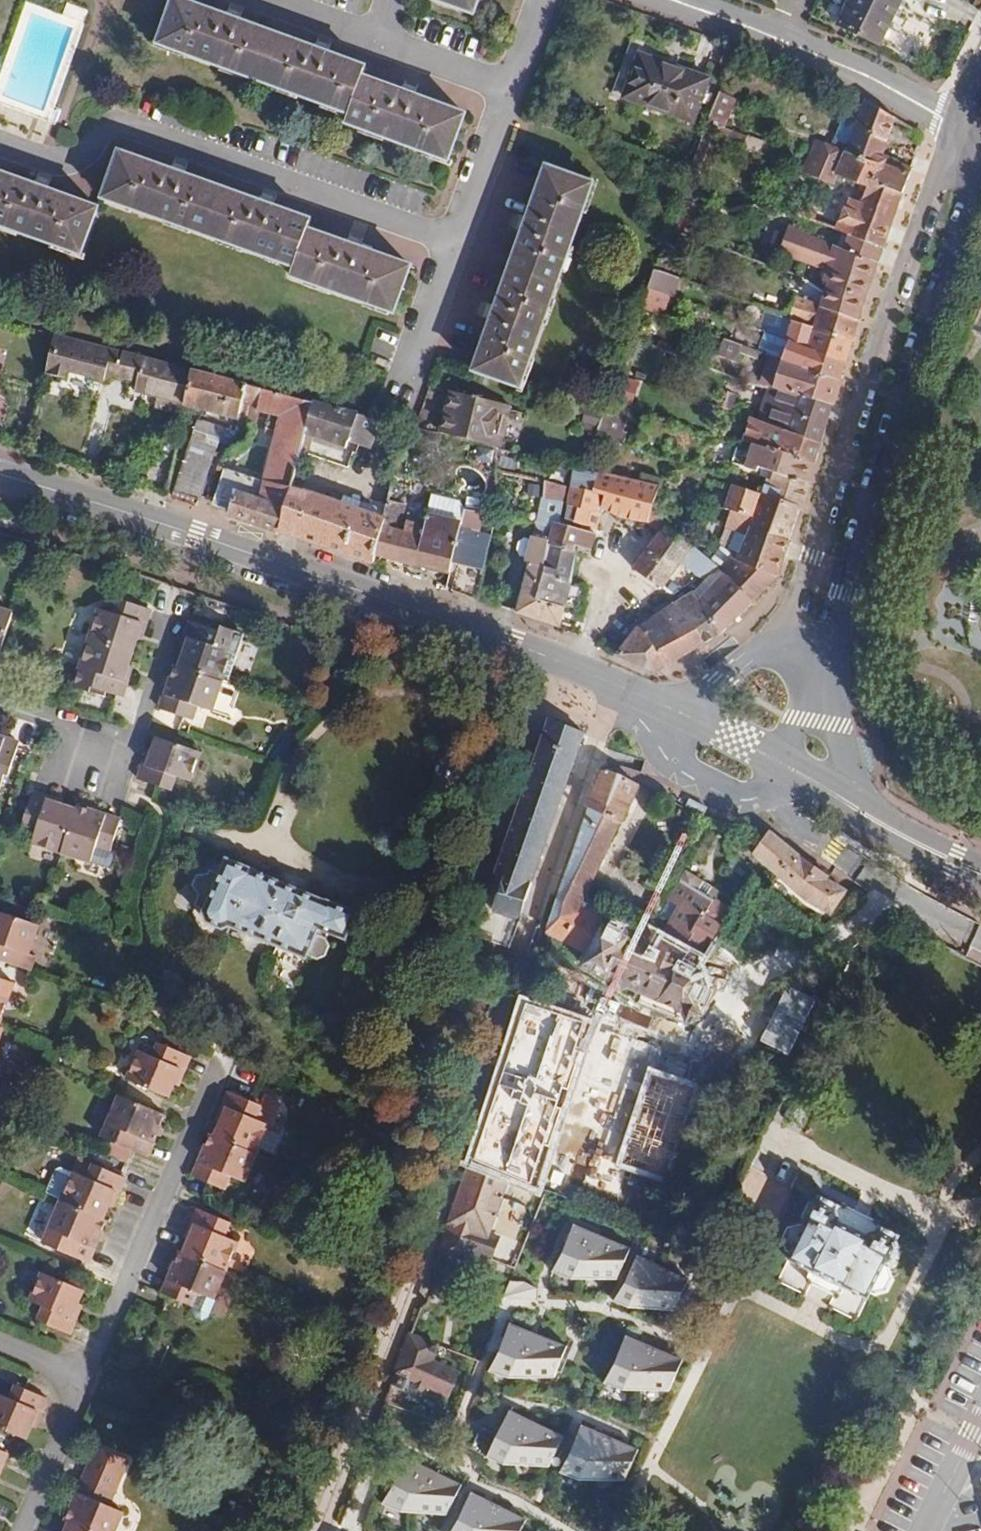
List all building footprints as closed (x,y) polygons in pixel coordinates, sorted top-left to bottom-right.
[(361,75),(363,66),(187,0),(172,0),(157,44),(323,105),(348,114),(345,123),(448,161),(465,113),(361,75)] [(473,13),(478,0),(435,0),(473,13)] [(902,0),(849,0),(837,24),(880,45),(902,0)] [(670,52),(633,39),(613,94),(625,98),(641,53),(667,63),(670,52)] [(710,77),(667,63),(641,53),(625,98),(693,122),(710,77)] [(776,146),(725,126),(736,99),(719,92),(708,122),(705,132),(771,158),(776,146)] [(888,140),(893,126),(900,128),(903,122),(864,99),(853,127),(888,140)] [(886,146),(888,140),(853,127),(850,125),(847,125),(846,126),(838,149),(844,151),(874,163),(868,180),(903,193),(910,171),(887,163),(893,149),(886,146)] [(893,149),(895,143),(888,140),(886,146),(893,149)] [(119,150),(101,199),(294,267),(290,276),(393,312),(410,265),(307,229),(310,218),(285,209),(259,200),(119,150)] [(892,224),(903,193),(868,180),(874,163),(844,151),(835,175),(859,184),(856,191),(863,193),(860,201),(848,196),(835,229),(847,234),(884,248),(892,224)] [(828,180),(832,171),(811,162),(807,172),(828,180)] [(521,388),(594,182),(546,165),(499,296),(473,370),(521,388)] [(0,172),(0,226),(80,255),(97,207),(24,181),(0,172)] [(868,295),(878,264),(879,262),(842,248),(782,225),(775,244),(774,250),(771,258),(792,266),(794,258),(804,262),(825,270),(821,281),(826,283),(831,285),(867,299),(868,295)] [(884,248),(847,234),(842,248),(879,262),(883,249),(884,248)] [(670,296),(677,277),(655,268),(648,288),(662,293),(670,296)] [(867,299),(831,285),(826,283),(823,293),(818,306),(859,320),(861,315),(867,299)] [(655,314),(662,293),(648,288),(644,300),(641,309),(655,314)] [(855,333),(859,320),(818,306),(793,296),(786,318),(791,320),(803,324),(853,342),(855,333)] [(847,362),(853,342),(803,324),(791,320),(785,339),(788,340),(847,362)] [(192,369),(185,367),(107,347),(54,333),(44,372),(64,378),(68,363),(92,370),(90,377),(105,381),(107,374),(134,382),(131,393),(140,394),(141,395),(184,405),(185,400),(192,369)] [(760,351),(722,337),(716,353),(735,361),(738,352),(757,359),(760,351)] [(845,366),(847,362),(788,340),(781,359),(806,368),(841,381),(845,366)] [(841,381),(806,368),(781,359),(772,355),(761,386),(767,387),(769,387),(786,390),(819,400),(834,404),(835,399),(840,383),(841,381)] [(237,419),(247,383),(238,380),(192,369),(185,400),(184,405),(195,408),(237,419)] [(256,418),(264,388),(247,383),(237,419),(237,422),(253,426),(255,426),(257,419),(256,418)] [(823,438),(834,404),(819,400),(786,390),(769,387),(767,387),(757,419),(822,444),(823,438)] [(303,435),(311,400),(285,393),(274,390),(266,424),(276,427),(263,479),(267,480),(290,487),(291,485),(303,435)] [(736,412),(742,395),(728,390),(725,400),(719,398),(716,405),(727,409),(733,411),(736,412)] [(500,447),(510,406),(451,392),(441,433),(445,434),(490,444),(500,447)] [(369,449),(380,418),(350,410),(311,400),(303,435),(345,448),(348,441),(369,449)] [(620,431),(630,408),(609,400),(597,434),(620,441),(623,442),(626,433),(620,431)] [(757,419),(753,417),(736,412),(733,411),(729,426),(747,429),(744,439),(767,446),(816,463),(817,460),(822,444),(757,419)] [(173,492),(199,501),(224,427),(198,418),(173,492)] [(442,446),(445,434),(441,433),(439,432),(407,424),(404,436),(442,446)] [(816,463),(767,446),(744,439),(734,465),(738,467),(758,474),(760,467),(774,471),(811,482),(812,478),(816,463)] [(597,510),(600,492),(604,493),(601,508),(603,510),(604,509),(615,516),(646,522),(648,523),(660,531),(666,524),(669,519),(652,509),(660,485),(586,469),(575,466),(566,505),(562,519),(571,521),(586,525),(598,529),(602,512),(597,510)] [(232,512),(237,494),(261,501),(267,480),(263,479),(223,467),(212,500),(215,506),(232,512)] [(790,540),(799,509),(803,510),(803,509),(811,482),(774,471),(770,480),(767,479),(761,494),(732,485),(724,508),(746,515),(753,517),(750,526),(790,540)] [(285,508),(290,487),(267,480),(261,501),(285,508)] [(562,502),(566,487),(544,481),(543,498),(562,502)] [(385,517),(291,485),(290,487),(285,508),(279,532),(356,558),(373,564),(375,554),(378,544),(385,517)] [(261,501),(237,494),(232,512),(230,515),(279,532),(285,508),(261,501)] [(453,558),(464,509),(430,501),(424,525),(406,522),(404,532),(398,531),(403,506),(388,503),(385,517),(378,544),(375,554),(449,572),(453,558)] [(476,599),(492,534),(479,531),(483,511),(464,509),(453,558),(458,559),(451,590),(476,599)] [(593,550),(596,534),(558,522),(558,521),(554,521),(551,526),(552,527),(549,538),(549,539),(548,544),(576,552),(577,546),(593,550)] [(718,565),(694,546),(695,545),(666,524),(660,531),(632,567),(662,590),(664,587),(665,585),(682,564),(699,577),(718,565)] [(778,575),(789,541),(790,540),(750,526),(738,560),(778,577),(778,575)] [(538,598),(542,573),(548,544),(549,539),(530,535),(530,540),(524,539),(519,540),(519,544),(522,548),(527,550),(524,560),(529,562),(516,612),(553,625),(561,627),(566,607),(538,598)] [(572,582),(576,552),(548,544),(542,573),(572,582)] [(738,560),(728,556),(720,567),(728,575),(753,602),(760,595),(778,577),(738,560)] [(567,603),(572,583),(542,573),(538,598),(566,607),(567,603)] [(753,602),(728,575),(702,603),(723,633),(735,620),(753,602)] [(702,603),(693,591),(671,604),(683,622),(690,619),(705,643),(722,633),(702,603)] [(133,652),(142,624),(146,625),(152,610),(118,599),(114,613),(100,608),(90,638),(133,652)] [(705,643),(690,619),(683,622),(671,604),(636,627),(615,655),(653,673),(685,654),(694,649),(705,643)] [(14,615),(0,610),(0,658),(14,615)] [(223,681),(232,653),(218,648),(223,634),(189,623),(184,637),(189,639),(180,667),(223,681)] [(123,682),(133,652),(90,638),(80,668),(94,673),(90,687),(123,698),(128,683),(123,682)] [(212,713),(223,681),(180,667),(174,665),(159,711),(192,721),(196,708),(212,713)] [(576,757),(585,732),(549,719),(483,908),(492,911),(489,921),(516,930),(576,757)] [(20,743),(0,737),(0,789),(5,775),(9,776),(20,743)] [(147,767),(143,766),(138,781),(171,792),(176,777),(190,782),(201,751),(157,737),(147,767)] [(581,902),(618,824),(621,823),(639,786),(601,768),(593,793),(560,888),(557,899),(578,909),(581,902)] [(65,854),(81,807),(77,806),(76,810),(46,801),(48,796),(33,791),(22,824),(37,828),(32,844),(65,854)] [(111,852),(121,820),(81,807),(65,854),(92,863),(97,848),(111,852)] [(824,878),(806,864),(770,832),(754,854),(806,900),(831,914),(845,891),(824,878)] [(111,867),(114,856),(113,852),(111,852),(97,848),(92,863),(109,868),(111,867)] [(357,915),(227,859),(202,915),(204,917),(206,920),(207,923),(223,931),(226,930),(231,927),(233,927),(306,960),(308,956),(317,961),(320,961),(324,960),(327,958),(331,948),(327,937),(324,936),(320,934),(317,934),(320,929),(346,940),(357,915)] [(702,958),(730,909),(715,900),(718,895),(711,890),(706,897),(697,891),(701,884),(685,874),(670,897),(658,917),(669,924),(690,936),(685,948),(696,954),(702,958)] [(706,897),(711,890),(701,884),(697,891),(706,897)] [(587,954),(606,915),(581,902),(578,909),(557,899),(545,932),(587,954)] [(39,925),(0,912),(0,961),(9,964),(14,950),(29,955),(39,925)] [(606,915),(587,954),(580,967),(611,981),(612,986),(619,989),(628,984),(642,990),(653,995),(682,1007),(691,1011),(695,1001),(703,984),(699,973),(689,968),(696,954),(685,948),(690,936),(669,924),(662,935),(650,928),(645,936),(606,915)] [(685,1025),(706,1016),(717,990),(703,984),(695,1001),(691,1011),(682,1007),(653,995),(642,990),(636,1004),(685,1025)] [(9,998),(0,995),(0,1026),(9,998)] [(595,1019),(519,995),(464,1169),(506,1182),(540,1193),(595,1019)] [(153,1058),(160,1044),(146,1038),(141,1041),(139,1049),(139,1053),(140,1053),(153,1058)] [(168,1099),(180,1071),(184,1072),(190,1058),(160,1044),(153,1058),(140,1053),(128,1081),(168,1099)] [(707,1084),(648,1066),(615,1167),(674,1186),(707,1084)] [(257,1155),(269,1127),(255,1121),(260,1106),(229,1092),(223,1107),(226,1108),(227,1109),(216,1137),(257,1155)] [(148,1159),(166,1115),(119,1095),(119,1096),(106,1125),(122,1131),(116,1145),(148,1159)] [(271,1127),(280,1108),(277,1101),(264,1096),(260,1106),(255,1121),(269,1127),(271,1127)] [(245,1184),(257,1155),(216,1137),(211,1135),(192,1178),(193,1179),(224,1192),(231,1177),(245,1184)] [(103,1220),(114,1191),(119,1193),(125,1178),(94,1165),(87,1180),(60,1169),(56,1170),(46,1195),(61,1201),(103,1220)] [(486,1236),(506,1182),(464,1169),(435,1252),(469,1264),(472,1255),(487,1260),(495,1239),(486,1236)] [(886,1267),(896,1246),(894,1241),(896,1236),(880,1228),(877,1221),(845,1206),(839,1208),(823,1200),(808,1229),(798,1224),(786,1228),(781,1239),(787,1256),(866,1295),(869,1294),(875,1296),(888,1292),(894,1280),(890,1269),(886,1267)] [(89,1263),(107,1221),(103,1220),(61,1201),(48,1229),(62,1236),(57,1250),(89,1263)] [(238,1243),(224,1237),(230,1223),(197,1209),(191,1223),(196,1225),(184,1254),(226,1271),(238,1243)] [(619,1266),(632,1239),(575,1213),(555,1259),(574,1267),(619,1266)] [(674,1298),(688,1270),(634,1246),(614,1292),(634,1300),(674,1298)] [(213,1301),(226,1271),(184,1254),(179,1252),(162,1294),(193,1307),(198,1294),(213,1301)] [(30,1301),(43,1307),(37,1322),(69,1336),(76,1320),(72,1318),(84,1290),(42,1272),(30,1301)] [(207,1318),(214,1301),(213,1301),(198,1294),(193,1307),(191,1311),(193,1318),(201,1320),(207,1318)] [(552,1365),(561,1338),(510,1315),(491,1358),(509,1367),(552,1365)] [(669,1383),(681,1355),(630,1326),(606,1370),(624,1380),(669,1383)] [(457,1372),(432,1362),(438,1346),(410,1334),(390,1386),(403,1392),(409,1380),(448,1396),(457,1372)] [(37,1412),(41,1414),(47,1399),(16,1386),(10,1400),(0,1396),(0,1429),(25,1439),(37,1412)] [(480,1416),(470,1439),(505,1454),(550,1456),(561,1428),(509,1400),(496,1426),(480,1416)] [(619,1462),(632,1432),(573,1411),(555,1457),(574,1465),(619,1462)] [(444,1505),(457,1477),(405,1449),(381,1492),(399,1502),(444,1505)] [(121,1512),(108,1507),(114,1493),(83,1479),(64,1523),(69,1525),(84,1530),(115,1530),(121,1517),(121,1512)] [(521,1512),(468,1486),(446,1530),(448,1530),(514,1530),(521,1512)]
